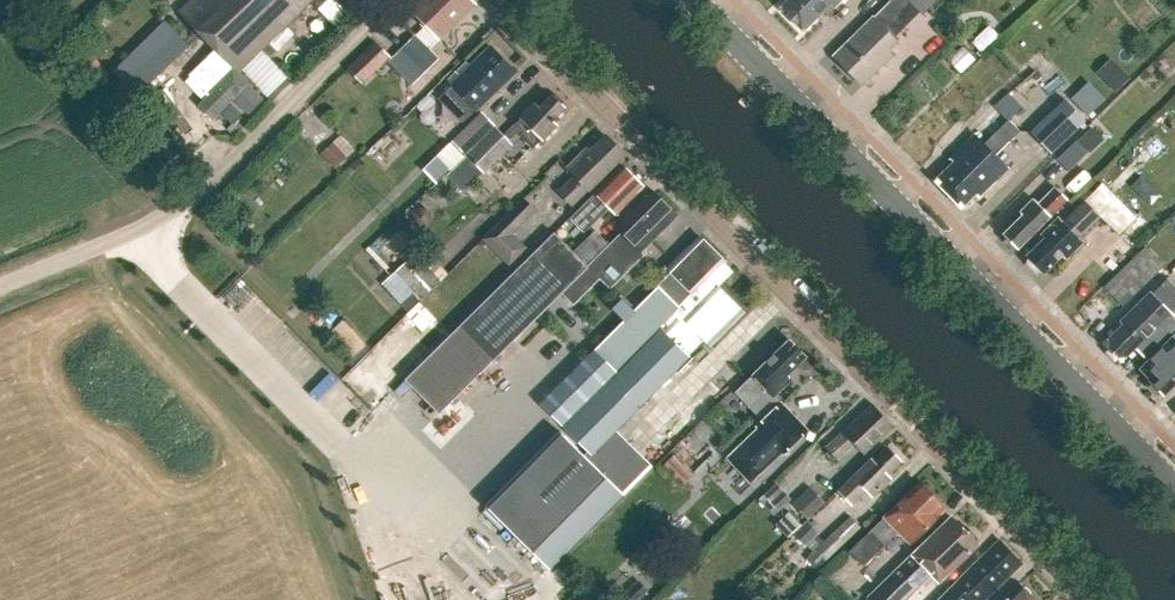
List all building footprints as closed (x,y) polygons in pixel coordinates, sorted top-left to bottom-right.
[(178,12),(233,69),(237,73),(312,0),(191,0),(178,12)] [(410,10),(439,39),(474,4),(471,0),(421,0),(410,10)] [(780,8),(803,31),(821,13),(826,17),(843,0),(789,0),(780,8)] [(920,11),(909,0),(891,0),(872,18),(872,17),(832,56),(862,86),(892,56),(887,51),(897,41),(893,38),(920,11)] [(339,21),(350,11),(341,2),(331,13),(339,21)] [(120,65),(145,91),(197,41),(172,15),(120,65)] [(415,64),(429,51),(415,36),(401,49),(415,64)] [(363,84),(391,57),(375,41),(347,68),(363,84)] [(474,110),(514,71),(490,47),(451,86),(474,110)] [(97,87),(110,74),(93,56),(79,69),(97,87)] [(1115,93),(1130,78),(1111,58),(1096,73),(1115,93)] [(249,115),(264,99),(237,73),(233,69),(198,105),(213,121),(233,100),(249,115)] [(1077,94),(1094,111),(1111,94),(1094,77),(1077,94)] [(1013,117),(1029,103),(1015,88),(999,102),(1013,117)] [(484,174),(512,145),(521,137),(532,148),(541,139),(542,139),(555,125),(551,121),(563,108),(562,102),(556,97),(551,96),(539,108),(533,103),(503,136),(495,128),(452,171),(468,186),(481,172),(484,174)] [(1030,132),(1051,155),(1086,122),(1064,99),(1030,132)] [(481,113),(452,143),(463,155),(493,125),(481,113)] [(954,163),(936,181),(961,206),(975,192),(978,196),(1006,169),(995,158),(1021,132),(1009,121),(983,146),(974,137),(951,159),(954,163)] [(1104,140),(1092,127),(1078,141),(1090,154),(1104,140)] [(571,209),(625,156),(604,135),(589,151),(586,148),(565,169),(572,177),(556,193),(571,209)] [(335,169),(346,158),(332,144),(321,155),(335,169)] [(437,157),(424,170),(436,182),(449,169),(437,157)] [(615,214),(642,186),(639,183),(639,180),(635,176),(632,176),(622,166),(569,218),(584,233),(608,209),(614,214),(615,214)] [(1022,216),(1003,235),(1006,237),(1005,241),(1011,247),(1015,246),(1018,249),(1067,200),(1055,188),(1038,205),(1033,200),(1019,213),(1022,216)] [(644,247),(642,245),(647,240),(649,242),(676,215),(653,191),(616,228),(620,232),(608,244),(574,277),(575,277),(583,285),(610,259),(624,273),(643,254),(639,251),(644,247)] [(1118,192),(1100,211),(1121,231),(1139,213),(1118,192)] [(513,234),(535,211),(523,199),(499,224),(511,236),(513,234)] [(1077,238),(1099,217),(1086,203),(1064,224),(1059,219),(1042,235),(1046,238),(1027,256),(1028,257),(1028,263),(1027,263),(1036,272),(1037,272),(1043,271),(1044,272),(1062,254),(1065,258),(1081,243),(1077,238)] [(419,226),(426,226),(431,221),(431,213),(426,208),(419,208),(414,213),(413,221),(419,226)] [(513,234),(511,236),(499,224),(484,240),(510,266),(527,248),(513,234)] [(526,329),(561,295),(559,293),(575,277),(574,277),(608,244),(595,231),(572,253),(553,233),(405,380),(439,415),(526,328),(526,329)] [(686,358),(703,341),(709,347),(742,313),(716,288),(729,275),(719,266),(723,262),(698,237),(663,271),(667,274),(653,289),(655,291),(589,356),(613,379),(608,383),(606,382),(560,429),(591,459),(587,463),(623,498),(653,467),(617,432),(687,359),(686,358)] [(440,280),(416,253),(383,283),(407,310),(440,280)] [(1150,292),(1122,319),(1123,325),(1107,340),(1107,348),(1117,358),(1124,358),(1134,350),(1144,360),(1174,330),(1174,289),(1166,280),(1153,294),(1150,292)] [(350,361),(366,345),(342,320),(326,336),(350,361)] [(774,353),(790,337),(773,320),(745,347),(747,349),(738,357),(749,368),(770,348),(774,353)] [(1140,369),(1149,379),(1149,380),(1150,382),(1150,386),(1149,387),(1156,395),(1158,394),(1162,394),(1164,395),(1174,385),(1174,336),(1140,369)] [(782,452),(783,454),(808,431),(776,398),(792,382),(786,376),(805,357),(788,340),(735,393),(763,420),(756,427),(758,429),(731,455),(754,479),(782,452)] [(861,454),(892,427),(872,405),(824,448),(836,461),(854,446),(861,454)] [(618,506),(558,444),(491,512),(551,574),(618,506)] [(870,459),(837,491),(851,506),(865,492),(871,498),(891,480),(886,475),(900,462),(886,447),(872,461),(870,459)] [(681,488),(693,475),(673,455),(660,469),(681,488)] [(908,545),(944,509),(918,483),(848,551),(862,566),(893,536),(900,544),(904,540),(908,545)] [(808,519),(825,503),(810,487),(793,504),(808,519)] [(788,512),(776,525),(788,538),(801,525),(788,512)] [(851,516),(815,549),(826,561),(862,527),(851,516)] [(977,544),(949,517),(909,557),(913,561),(887,588),(899,599),(904,599),(928,575),(938,584),(977,544)] [(806,546),(819,534),(806,521),(793,534),(806,546)] [(1020,563),(998,540),(964,572),(964,573),(955,583),(954,582),(935,599),(982,599),(1020,563)] [(648,592),(638,581),(624,594),(629,599),(639,599),(648,592)] [(1022,588),(1018,584),(1003,599),(1034,599),(1022,588)]
